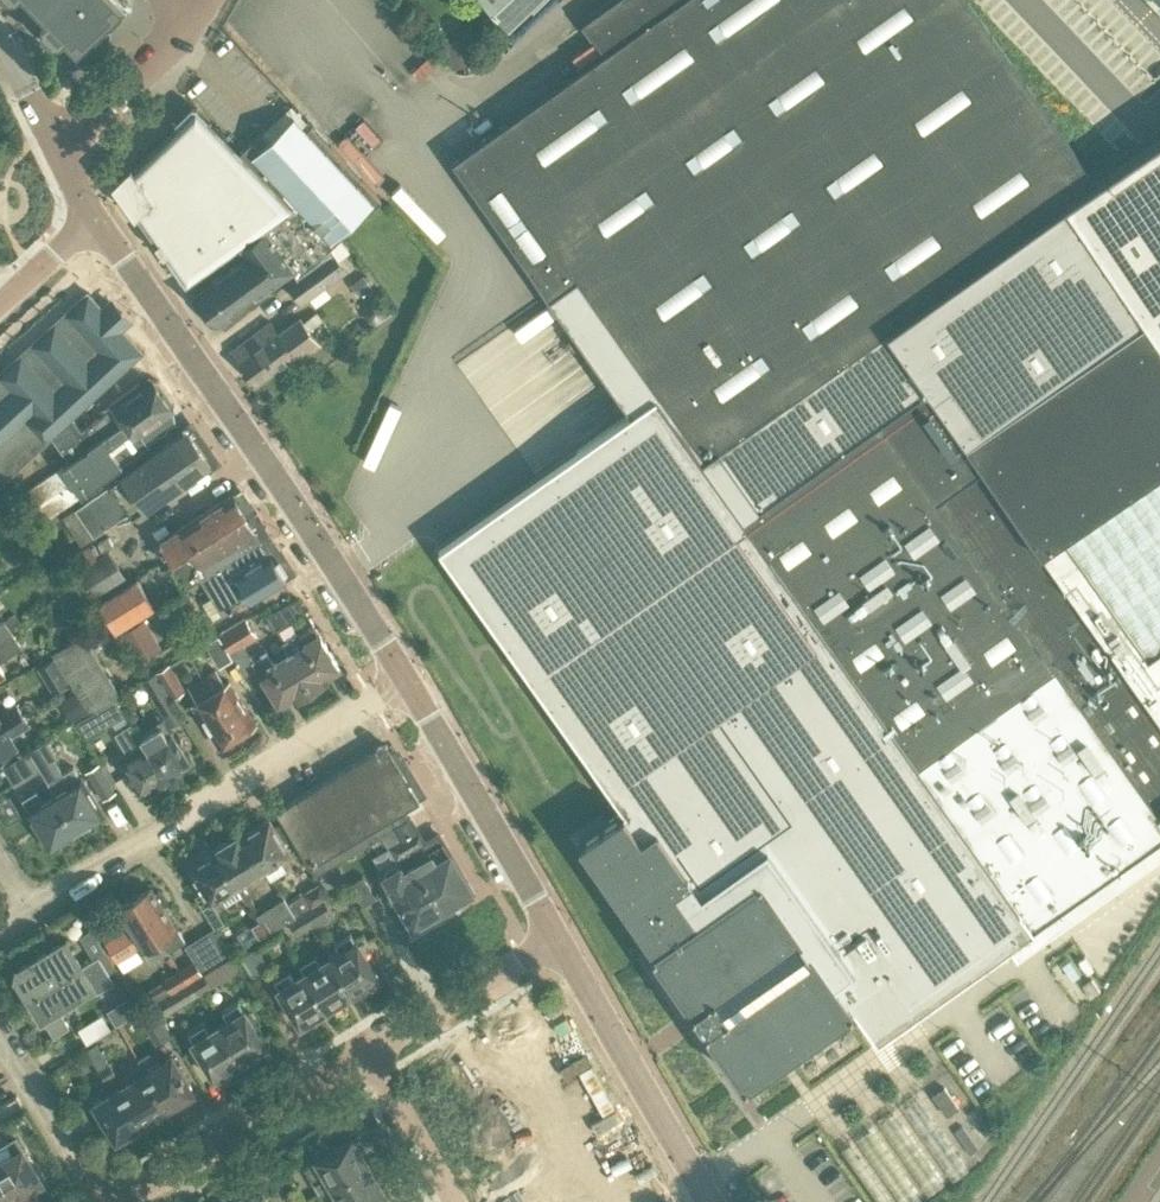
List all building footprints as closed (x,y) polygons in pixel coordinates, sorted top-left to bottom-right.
[(46,14),(44,16),(46,17),(42,20),(42,31),(50,40),(61,40),(65,37),(66,38),(68,37),(83,52),(93,52),(100,45),(101,35),(98,32),(124,7),(123,6),(128,1),(128,0),(32,0),(46,14)] [(907,1001),(974,954),(974,952),(1022,918),(1030,930),(1035,927),(1159,838),(1159,811),(1159,810),(1159,137),(1096,180),(969,0),(612,0),(583,21),(594,36),(605,52),(591,61),(453,160),(550,297),(567,285),(649,400),(578,449),(579,450),(442,546),(626,809),(624,811),(624,810),(580,840),(655,947),(654,948),(700,1014),(746,1081),(854,1005),(848,997),(886,970),(907,1001)] [(509,28),(538,0),(483,0),(509,28)] [(452,68),(462,65),(465,72),(474,69),(471,60),(475,59),(466,35),(443,43),(452,68)] [(292,205),(240,151),(196,107),(185,118),(134,168),(131,164),(128,167),(129,168),(130,166),(143,184),(127,199),(126,197),(125,198),(136,214),(139,211),(159,239),(156,242),(164,254),(168,251),(188,279),(292,205)] [(262,131),(240,151),(292,205),(294,208),(330,247),(382,198),(312,124),(307,128),(295,116),(295,115),(295,114),(294,115),(270,139),(262,131)] [(241,245),(247,255),(196,291),(218,322),(270,286),(294,268),(298,273),(331,248),(330,247),(294,208),(266,227),(241,245)] [(331,248),(298,273),(286,281),(302,303),(349,269),(332,247),(331,248)] [(372,283),(364,271),(353,279),(362,290),(372,283)] [(145,351),(89,291),(0,374),(0,485),(57,432),(73,417),(145,351)] [(368,304),(367,311),(370,318),(377,319),(383,316),(385,309),(381,303),(375,301),(368,304)] [(394,314),(380,323),(414,372),(428,363),(394,314)] [(271,321),(267,323),(292,356),(295,361),(319,344),(299,316),(278,331),(271,321)] [(292,356),(267,323),(230,350),(255,383),(292,356)] [(73,417),(57,432),(78,454),(167,390),(160,380),(153,378),(152,377),(140,386),(137,383),(110,402),(113,406),(81,429),(73,417)] [(167,390),(78,454),(62,466),(26,490),(46,518),(81,493),(120,465),(149,444),(150,442),(151,441),(152,439),(153,437),(155,436),(157,435),(158,434),(160,434),(162,433),(164,432),(166,431),(168,427),(169,426),(171,424),(173,423),(175,423),(172,410),(174,408),(173,407),(174,400),(167,390)] [(94,535),(130,510),(133,515),(166,492),(167,493),(200,469),(202,470),(216,460),(192,425),(143,459),(144,460),(111,483),(75,508),(64,516),(82,544),(94,535)] [(190,548),(244,514),(232,494),(177,528),(178,530),(161,540),(173,559),(168,562),(173,562),(176,566),(194,555),(190,548)] [(261,541),(244,514),(190,548),(194,555),(176,566),(173,562),(168,562),(183,588),(200,578),(261,541)] [(261,541),(200,578),(222,614),(250,597),(252,601),(285,580),(261,541)] [(76,569),(96,556),(89,543),(68,557),(76,569)] [(96,556),(76,569),(94,598),(127,578),(109,548),(96,556)] [(70,575),(53,585),(59,594),(76,583),(70,575)] [(156,606),(138,576),(99,600),(116,629),(156,606)] [(277,610),(268,615),(276,627),(284,622),(277,610)] [(15,612),(5,619),(11,626),(21,619),(15,612)] [(246,617),(219,633),(232,654),(243,673),(256,665),(277,699),(290,691),(294,698),(310,688),(289,653),(274,662),(267,650),(254,659),(244,643),(257,635),(246,617)] [(7,623),(5,619),(0,622),(0,642),(13,634),(14,633),(7,623)] [(143,620),(121,632),(137,660),(159,647),(143,620)] [(289,653),(310,688),(330,676),(325,669),(338,662),(313,622),(283,641),(290,652),(289,653)] [(85,632),(53,652),(62,665),(82,701),(89,712),(121,692),(85,632)] [(232,654),(219,633),(206,641),(219,662),(232,654)] [(13,634),(0,642),(0,662),(21,648),(13,634)] [(62,665),(53,652),(38,661),(47,675),(62,665)] [(156,671),(173,697),(187,689),(170,662),(156,671)] [(214,669),(201,677),(236,734),(254,723),(229,680),(223,684),(214,669)] [(173,697),(156,671),(141,680),(170,725),(184,716),(173,697)] [(236,734),(201,677),(188,685),(197,699),(192,702),(218,745),(236,734)] [(75,693),(61,702),(72,720),(87,711),(75,693)] [(114,698),(96,710),(106,726),(124,715),(114,698)] [(23,714),(15,702),(0,711),(0,728),(23,714)] [(0,728),(0,757),(18,746),(12,735),(29,724),(23,714),(0,728)] [(130,722),(115,731),(130,755),(119,762),(139,793),(155,784),(156,785),(165,779),(137,733),(130,722)] [(150,725),(137,733),(165,779),(174,774),(173,772),(189,763),(170,732),(166,734),(161,726),(153,731),(150,725)] [(394,826),(408,818),(402,808),(418,799),(386,745),(277,810),(315,873),(382,833),(394,826)] [(25,778),(13,759),(2,766),(14,785),(25,778)] [(116,790),(103,769),(99,762),(86,769),(104,798),(116,790)] [(73,806),(84,823),(102,812),(81,777),(80,778),(73,766),(48,782),(54,791),(52,791),(55,794),(66,810),(73,806)] [(55,794),(52,791),(41,798),(36,789),(22,798),(28,809),(27,810),(48,846),(70,832),(74,834),(80,830),(82,825),(84,823),(73,806),(66,810),(55,794)] [(410,817),(408,818),(394,826),(409,852),(415,861),(441,906),(470,889),(437,832),(423,840),(410,817)] [(269,819),(242,835),(262,869),(289,852),(269,819)] [(409,852),(394,826),(382,833),(397,859),(409,852)] [(262,869),(242,835),(241,835),(239,832),(214,848),(216,851),(237,885),(243,881),(247,887),(259,879),(255,874),(262,869)] [(237,885),(216,851),(189,868),(210,901),(221,895),(227,904),(242,894),(237,885)] [(441,906),(415,861),(400,870),(397,866),(392,866),(386,869),(384,875),(392,889),(389,896),(393,901),(399,901),(412,923),(441,906)] [(362,904),(376,897),(363,874),(350,882),(362,904)] [(315,884),(303,892),(312,904),(323,897),(315,884)] [(151,887),(135,897),(167,951),(184,941),(177,928),(176,929),(162,906),(166,904),(167,899),(163,891),(158,890),(154,892),(151,887)] [(312,904),(303,892),(288,902),(284,897),(256,914),(259,919),(267,932),(288,919),(301,911),(312,904)] [(167,951),(135,897),(118,907),(129,926),(125,929),(123,927),(122,926),(120,925),(118,924),(116,924),(114,924),(112,925),(110,926),(108,927),(106,928),(105,930),(104,932),(104,934),(104,936),(104,938),(104,940),(105,942),(116,960),(141,945),(151,961),(167,951)] [(312,904),(301,911),(310,925),(315,922),(318,928),(335,916),(323,897),(312,904)] [(310,925),(301,911),(288,919),(297,934),(310,925)] [(267,932),(259,919),(252,924),(260,937),(267,932)] [(246,946),(260,937),(252,924),(238,933),(246,946)] [(193,958),(178,968),(187,983),(191,981),(202,973),(227,957),(232,954),(214,926),(185,944),(193,958)] [(330,955),(353,992),(364,985),(369,987),(374,984),(374,979),(379,976),(356,939),(355,940),(350,932),(335,942),(340,949),(330,955)] [(96,955),(106,950),(98,937),(89,943),(96,955)] [(26,994),(79,962),(65,939),(19,967),(16,977),(26,994)] [(257,945),(240,955),(252,975),(269,965),(257,945)] [(353,992),(330,955),(320,960),(315,954),(300,964),(304,970),(327,1008),(333,1004),(337,1007),(343,1003),(343,998),(353,992)] [(81,965),(79,962),(26,994),(40,1017),(42,1016),(53,1034),(67,1026),(56,1007),(97,982),(101,988),(112,981),(97,955),(81,965)] [(235,971),(227,957),(202,973),(191,981),(199,994),(223,978),(235,971)] [(187,983),(178,968),(164,978),(172,992),(187,983)] [(304,970),(295,976),(291,969),(275,979),(280,986),(278,987),(301,1024),(305,1021),(310,1024),(317,1018),(318,1014),(327,1008),(304,970)] [(1091,997),(1100,990),(1092,978),(1082,985),(1091,997)] [(152,1002),(161,1017),(174,1009),(165,995),(152,1002)] [(116,1024),(138,1011),(129,997),(107,1010),(116,1024)] [(161,1017),(152,1002),(137,1012),(156,1042),(171,1034),(161,1017)] [(218,1024),(241,1061),(252,1054),(257,1056),(262,1054),(262,1048),(267,1045),(253,1021),(254,1017),(251,1012),(247,1012),(244,1008),(242,1009),(238,1003),(223,1012),(227,1018),(218,1024)] [(241,1061),(218,1024),(209,1030),(205,1023),(189,1033),(194,1039),(192,1040),(215,1077),(220,1074),(225,1076),(230,1073),(230,1068),(241,1061)] [(97,1042),(86,1049),(101,1073),(112,1066),(97,1042)] [(146,1071),(168,1107),(179,1100),(184,1103),(190,1100),(190,1093),(194,1091),(173,1058),(163,1064),(157,1054),(153,1056),(151,1053),(140,1061),(146,1071)] [(168,1107),(146,1071),(121,1087),(143,1122),(155,1115),(160,1118),(166,1115),(166,1108),(168,1107)] [(947,1115),(959,1107),(945,1085),(932,1094),(947,1115)] [(143,1122),(121,1087),(95,1102),(117,1138),(129,1131),(134,1134),(142,1129),(142,1123),(143,1122)] [(353,1140),(351,1136),(329,1149),(327,1145),(315,1152),(317,1156),(314,1158),(315,1158),(302,1166),(317,1191),(367,1162),(360,1151),(363,1147),(359,1139),(353,1140)] [(11,1198),(14,1196),(18,1201),(33,1192),(30,1187),(41,1179),(22,1149),(0,1162),(0,1179),(11,1198)] [(317,1191),(318,1192),(330,1185),(335,1194),(328,1198),(330,1201),(358,1201),(382,1188),(379,1184),(382,1180),(378,1172),(373,1173),(367,1162),(317,1191)] [(11,1198),(0,1179),(0,1201),(5,1201),(11,1198)] [(306,1198),(299,1185),(286,1193),(292,1201),(300,1201),(306,1198)] [(382,1188),(358,1201),(395,1201),(393,1198),(388,1198),(382,1188)] [(237,1201),(268,1201),(262,1190),(250,1198),(248,1195),(237,1201)]
